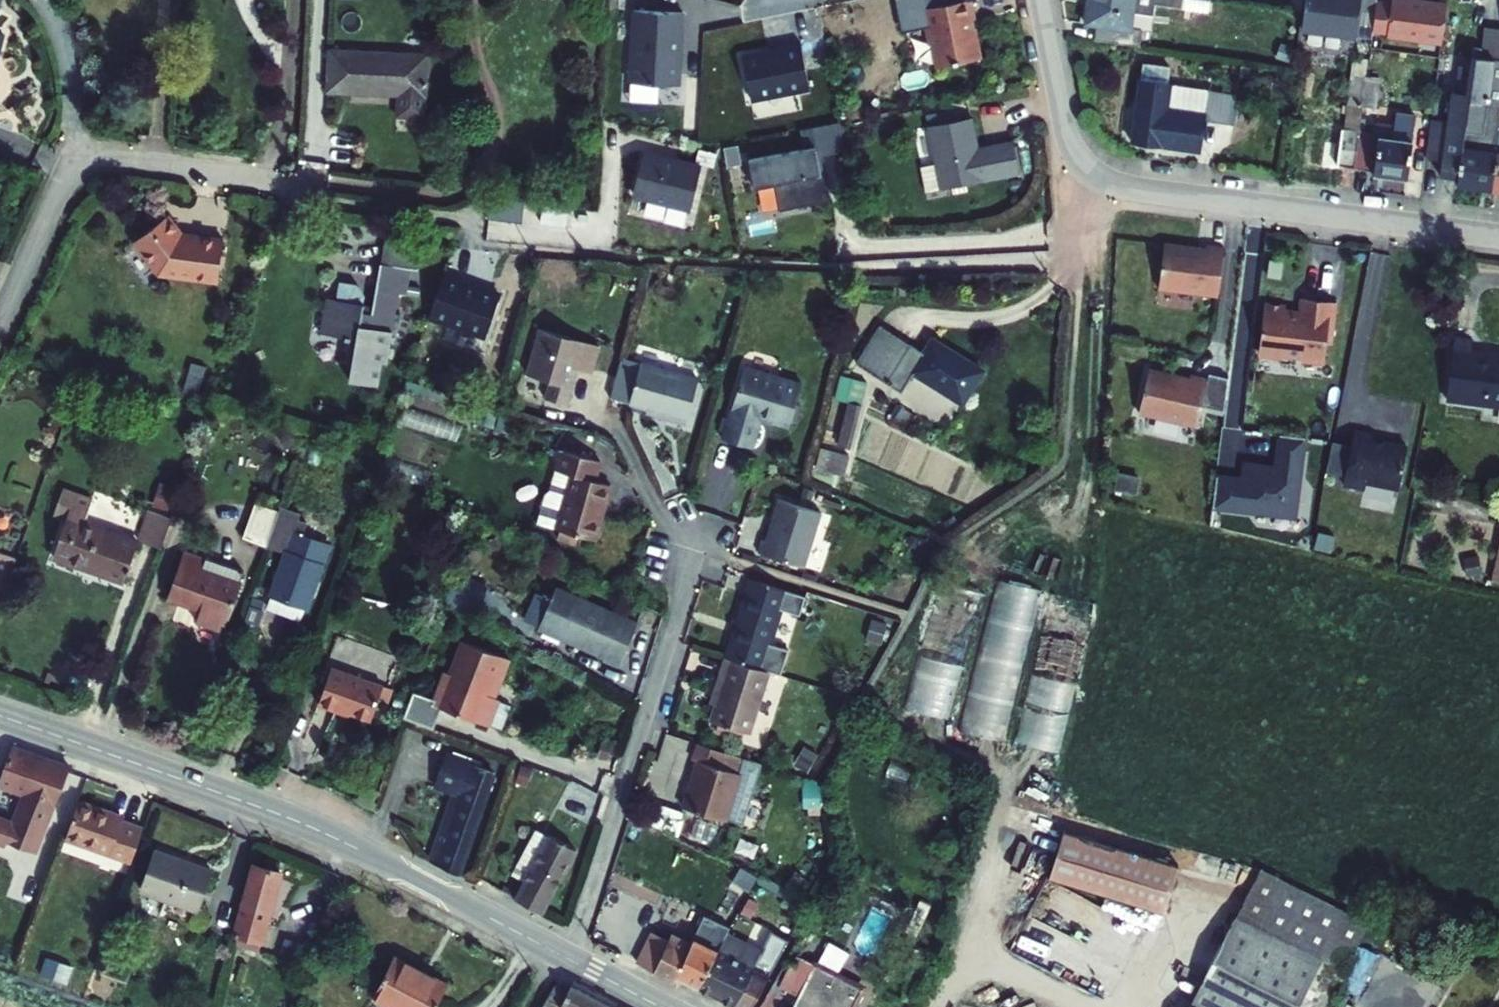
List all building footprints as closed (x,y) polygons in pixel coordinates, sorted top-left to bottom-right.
[(972,15),(968,16),(966,7),(973,6),(972,0),(927,0),(928,9),(924,10),(928,30),(932,30),(938,51),(978,45),(972,15)] [(1095,28),(1092,45),(1137,51),(1139,33),(1120,30),(1122,15),(1143,17),(1145,7),(1172,10),(1174,0),(1086,0),(1083,27),(1095,28)] [(1300,29),(1359,32),(1361,0),(1301,0),(1300,29)] [(1395,0),(1391,0),(1379,0),(1374,29),(1444,40),(1451,0),(1442,0),(1418,1),(1418,0),(1395,0)] [(628,83),(680,86),(684,12),(632,9),(628,83)] [(1489,25),(1486,45),(1477,44),(1469,91),(1452,88),(1447,118),(1431,115),(1424,157),(1443,161),(1441,173),(1455,175),(1454,182),(1490,188),(1498,136),(1498,26),(1489,25)] [(800,42),(742,54),(751,102),(810,90),(800,42)] [(418,96),(420,57),(323,50),(320,90),(418,96)] [(1366,74),(1369,59),(1356,57),(1344,129),(1312,123),(1305,163),(1336,168),(1337,164),(1350,167),(1357,127),(1361,103),(1366,74)] [(1377,106),(1381,76),(1366,74),(1361,103),(1377,106)] [(1162,109),(1165,89),(1136,84),(1133,105),(1162,109)] [(1233,97),(1183,90),(1180,111),(1230,117),(1233,97)] [(1386,107),(1377,106),(1361,103),(1357,127),(1373,130),(1372,135),(1381,136),(1385,113),(1386,107)] [(1179,116),(1161,114),(1162,109),(1133,105),(1127,145),(1193,153),(1199,121),(1228,125),(1230,117),(1180,111),(1179,116)] [(930,157),(935,183),(1014,168),(1008,134),(973,140),(967,108),(923,116),(930,157)] [(841,142),(835,112),(806,118),(810,137),(812,148),(841,142)] [(1372,135),(1373,130),(1357,127),(1350,167),(1365,169),(1365,172),(1394,177),(1404,116),(1385,113),(1381,136),(1372,135)] [(1490,188),(1498,189),(1498,136),(1490,188)] [(812,148),(810,137),(743,151),(750,180),(770,176),(775,202),(825,192),(819,164),(816,165),(812,148)] [(700,170),(641,156),(631,198),(667,206),(666,208),(689,214),(700,170)] [(935,183),(930,157),(915,160),(921,188),(935,186),(935,183)] [(525,219),(526,197),(491,195),(490,217),(525,219)] [(160,270),(170,272),(184,231),(169,214),(134,239),(160,270)] [(226,238),(184,231),(170,272),(219,280),(226,238)] [(424,238),(385,234),(380,263),(413,268),(409,293),(422,296),(426,270),(421,269),(424,238)] [(1220,292),(1225,244),(1207,243),(1207,246),(1165,241),(1160,286),(1220,292)] [(413,268),(380,263),(371,317),(360,315),(361,298),(354,289),(339,286),(337,301),(321,299),(315,334),(358,341),(356,354),(348,359),(354,368),(352,379),(380,383),(385,359),(390,360),(401,292),(409,293),(413,268)] [(502,293),(445,273),(428,322),(485,342),(502,293)] [(1338,298),(1303,294),(1301,310),(1286,308),(1287,302),(1266,299),(1261,347),(1264,352),(1305,353),(1308,357),(1326,359),(1328,339),(1333,340),(1338,298)] [(589,369),(596,342),(540,325),(527,371),(547,376),(543,394),(564,400),(575,366),(589,369)] [(859,359),(891,379),(910,347),(878,327),(859,359)] [(1454,334),(1446,399),(1498,405),(1498,354),(1472,351),(1473,337),(1454,334)] [(986,369),(937,340),(926,357),(910,347),(891,379),(907,389),(918,371),(966,401),(986,369)] [(640,360),(622,355),(611,394),(630,399),(640,360)] [(696,375),(640,360),(630,399),(669,411),(668,415),(684,419),(696,375)] [(787,419),(798,375),(742,360),(721,432),(751,440),(760,411),(787,419)] [(1209,381),(1210,378),(1192,374),(1191,377),(1150,368),(1141,412),(1199,425),(1209,381)] [(866,382),(842,376),(826,439),(850,445),(866,382)] [(1224,431),(1229,385),(1209,381),(1199,425),(1224,431)] [(1375,434),(1355,431),(1352,445),(1346,476),(1344,484),(1365,488),(1366,481),(1400,488),(1408,446),(1375,439),(1375,434)] [(1244,472),(1217,470),(1214,509),(1301,515),(1307,435),(1277,432),(1275,460),(1245,458),(1244,472)] [(1352,445),(1337,442),(1331,473),(1346,476),(1352,445)] [(602,456),(563,444),(557,462),(536,517),(594,536),(612,480),(596,475),(602,456)] [(821,449),(816,468),(845,475),(850,456),(821,449)] [(85,520),(94,497),(64,486),(54,512),(67,518),(54,555),(125,580),(139,538),(85,520)] [(775,490),(759,528),(755,545),(801,559),(819,504),(775,490)] [(269,542),(280,508),(264,502),(252,536),(269,542)] [(302,508),(283,502),(280,508),(269,542),(288,549),(274,591),(311,602),(326,561),(309,555),(313,539),(294,533),(302,508)] [(150,508),(147,515),(139,538),(162,546),(173,515),(150,508)] [(1498,578),(1498,528),(1489,576),(1498,578)] [(200,556),(205,539),(183,531),(177,549),(184,551),(170,594),(229,614),(242,579),(201,566),(204,557),(200,556)] [(1,595),(15,557),(0,552),(0,595),(1,595)] [(749,574),(724,653),(762,665),(781,604),(798,609),(803,590),(749,574)] [(1002,574),(964,728),(1003,737),(1041,584),(1002,574)] [(634,626),(551,592),(536,630),(600,655),(599,661),(617,668),(634,626)] [(484,702),(489,688),(494,690),(503,665),(457,648),(444,680),(439,678),(427,710),(408,703),(402,722),(430,732),(439,711),(484,728),(493,706),(484,702)] [(770,667),(762,665),(724,653),(716,680),(721,682),(710,718),(750,730),(770,667)] [(924,659),(924,677),(962,679),(963,661),(924,659)] [(371,718),(382,685),(330,669),(319,704),(336,710),(338,707),(371,718)] [(1065,745),(1066,707),(1026,705),(1025,743),(1065,745)] [(725,814),(745,752),(697,738),(692,754),(696,755),(683,802),(725,814)] [(62,766),(8,748),(0,770),(0,784),(19,790),(7,824),(0,821),(0,842),(31,853),(62,766)] [(455,878),(491,779),(440,758),(427,790),(449,800),(425,865),(455,878)] [(585,769),(577,786),(603,799),(612,781),(585,769)] [(589,827),(603,799),(577,786),(574,784),(560,812),(589,827)] [(105,811),(107,807),(75,797),(62,835),(129,858),(141,824),(105,811)] [(521,881),(543,836),(528,828),(506,873),(521,881)] [(1169,862),(1053,828),(1039,876),(1154,910),(1169,862)] [(543,836),(521,881),(512,899),(540,914),(571,849),(543,836)] [(192,902),(206,862),(149,842),(136,883),(192,902)] [(1226,912),(1183,1002),(1193,1006),(1334,1006),(1335,1006),(1337,1006),(1385,932),(1245,864),(1226,912)] [(255,945),(273,874),(251,867),(233,937),(255,945)] [(700,899),(711,904),(718,890),(707,885),(700,899)] [(720,885),(718,890),(711,904),(726,911),(733,897),(720,885)] [(876,957),(898,915),(877,903),(855,945),(876,957)] [(673,984),(679,971),(697,933),(679,924),(681,918),(667,911),(658,931),(645,925),(628,960),(673,984)] [(726,933),(703,921),(697,933),(679,971),(699,982),(726,933)] [(760,947),(751,964),(755,966),(737,1003),(744,1006),(748,1006),(787,937),(770,928),(760,947)] [(760,947),(728,929),(726,933),(699,982),(737,1003),(755,966),(751,964),(760,947)] [(828,938),(819,957),(843,968),(852,949),(828,938)] [(430,967),(393,949),(390,954),(428,972),(430,967)] [(861,987),(794,951),(777,982),(800,995),(793,1006),(851,1006),(861,987)] [(428,972),(390,954),(372,990),(406,1006),(433,1006),(449,976),(430,967),(428,972)] [(878,986),(881,979),(875,975),(871,982),(878,986)] [(906,989),(898,1005),(901,1006),(912,1006),(918,994),(906,989)] [(558,1000),(545,995),(539,1006),(593,1006),(563,992),(558,1000)]
